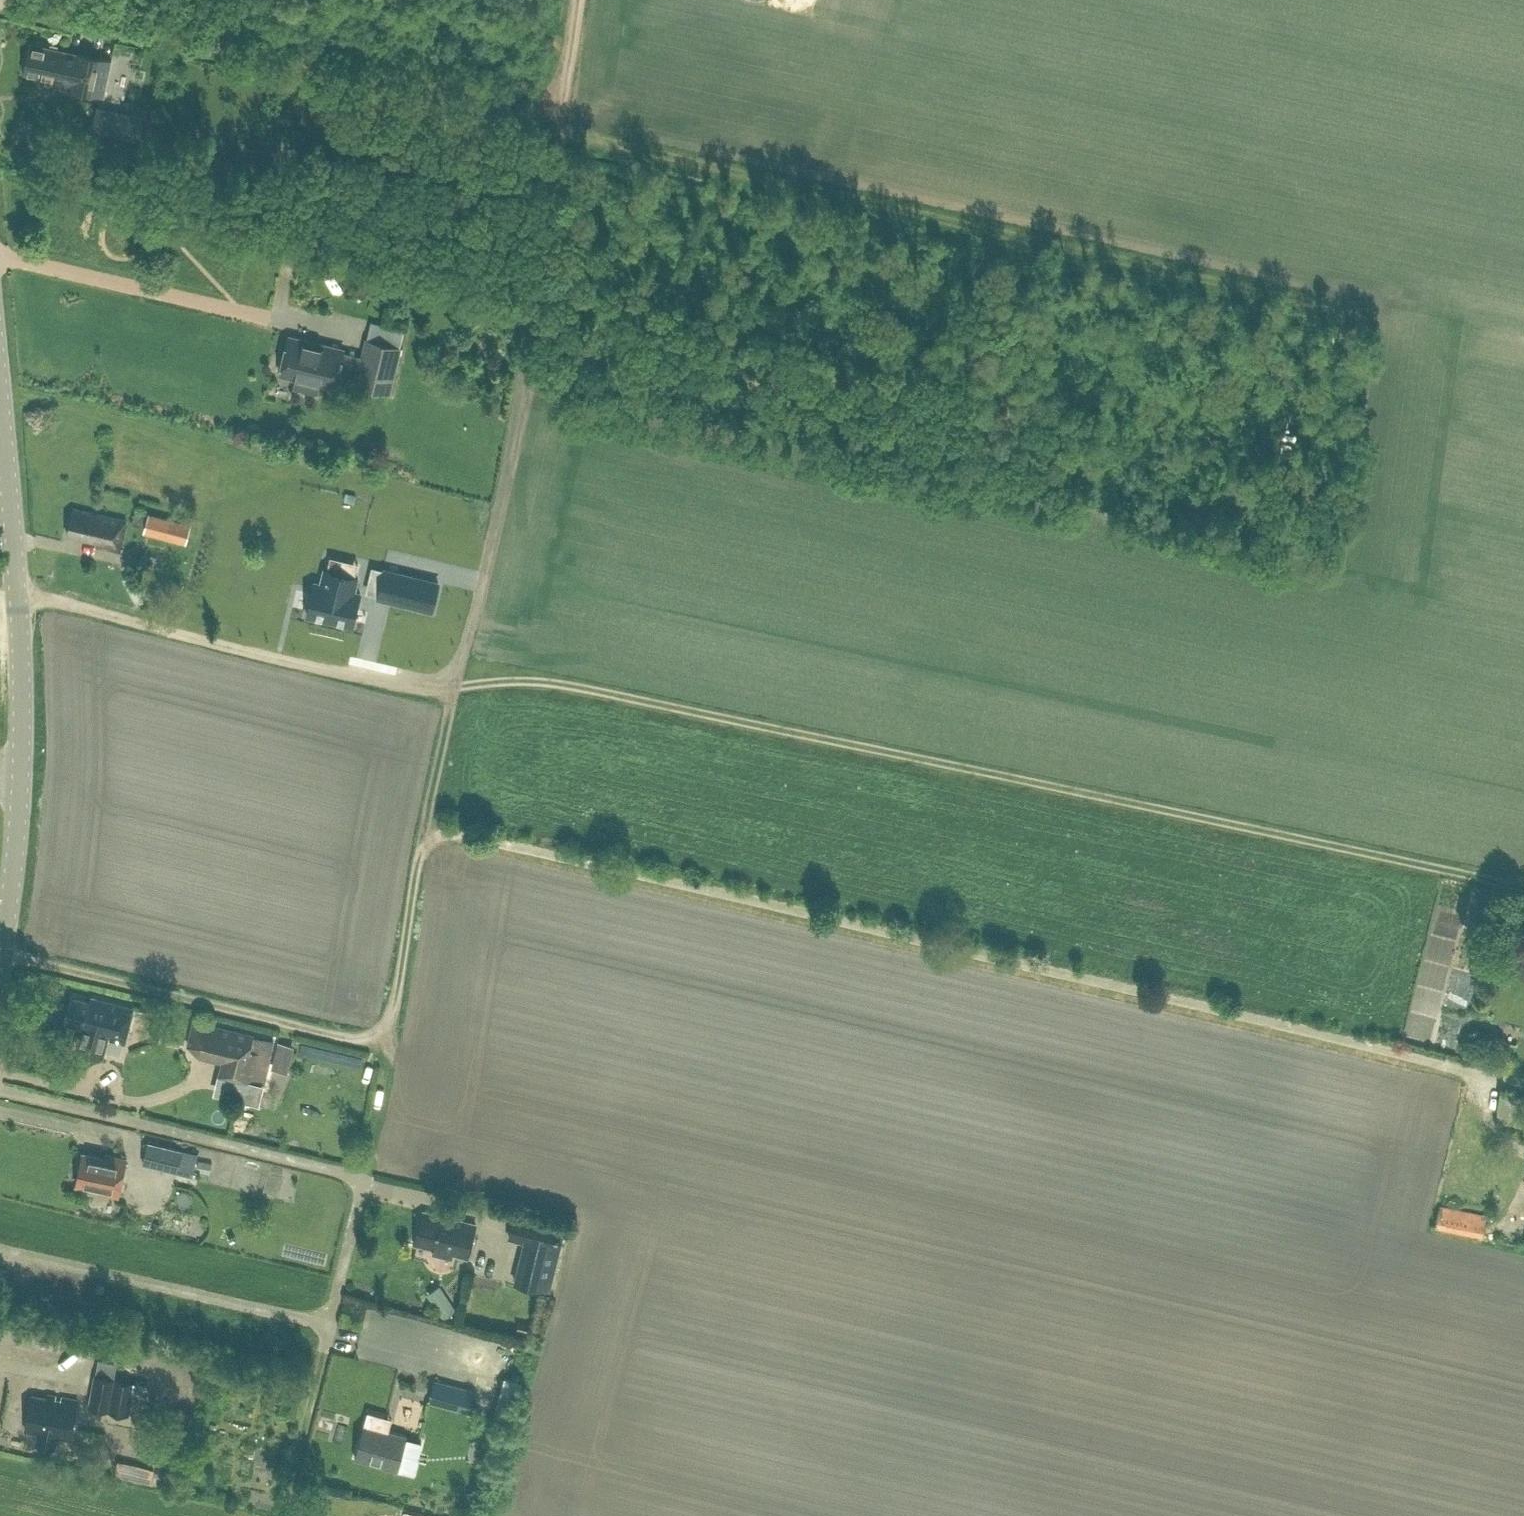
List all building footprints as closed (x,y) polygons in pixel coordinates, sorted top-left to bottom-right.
[(96,92),(103,57),(77,52),(62,49),(62,48),(31,41),(24,71),(55,77),(53,83),(96,92)] [(145,118),(100,108),(95,107),(91,129),(140,139),(145,118)] [(335,383),(344,346),(290,333),(285,351),(283,351),(279,365),(281,366),(281,370),(297,374),(295,383),(317,389),(319,379),(335,383)] [(366,337),(362,356),(357,375),(355,383),(389,391),(400,345),(366,337)] [(67,533),(96,540),(95,542),(120,548),(126,520),(94,513),(73,508),(67,533)] [(186,541),(188,522),(148,511),(143,530),(186,541)] [(354,589),(358,575),(325,568),(322,581),(317,580),(315,580),(314,584),(313,591),(308,613),(352,624),(358,602),(359,595),(361,590),(359,590),(354,589)] [(438,580),(437,580),(426,577),(385,568),(379,593),(379,595),(419,604),(431,607),(432,607),(433,606),(435,595),(436,592),(438,582),(438,580)] [(75,995),(68,1021),(82,1025),(77,1046),(103,1053),(107,1036),(132,1043),(142,1008),(91,995),(90,1000),(75,995)] [(187,1044),(199,1055),(221,1060),(218,1073),(251,1081),(262,1037),(253,1035),(254,1032),(193,1018),(187,1044)] [(142,1162),(177,1170),(186,1172),(190,1153),(181,1151),(182,1147),(147,1140),(142,1162)] [(83,1151),(76,1182),(98,1186),(98,1190),(118,1194),(127,1156),(105,1152),(104,1156),(83,1151)] [(1482,1235),(1486,1213),(1439,1203),(1435,1225),(1482,1235)] [(414,1242),(467,1255),(475,1222),(423,1209),(414,1242)] [(515,1213),(509,1236),(524,1239),(515,1280),(550,1289),(564,1230),(560,1229),(561,1225),(515,1213)] [(88,1403),(108,1407),(130,1411),(136,1380),(94,1372),(88,1403)] [(467,1409),(473,1388),(435,1377),(429,1399),(467,1409)] [(25,1427),(38,1430),(35,1441),(55,1445),(57,1433),(70,1436),(77,1397),(48,1391),(47,1395),(32,1392),(25,1427)] [(355,1454),(397,1466),(406,1434),(365,1422),(355,1454)]
